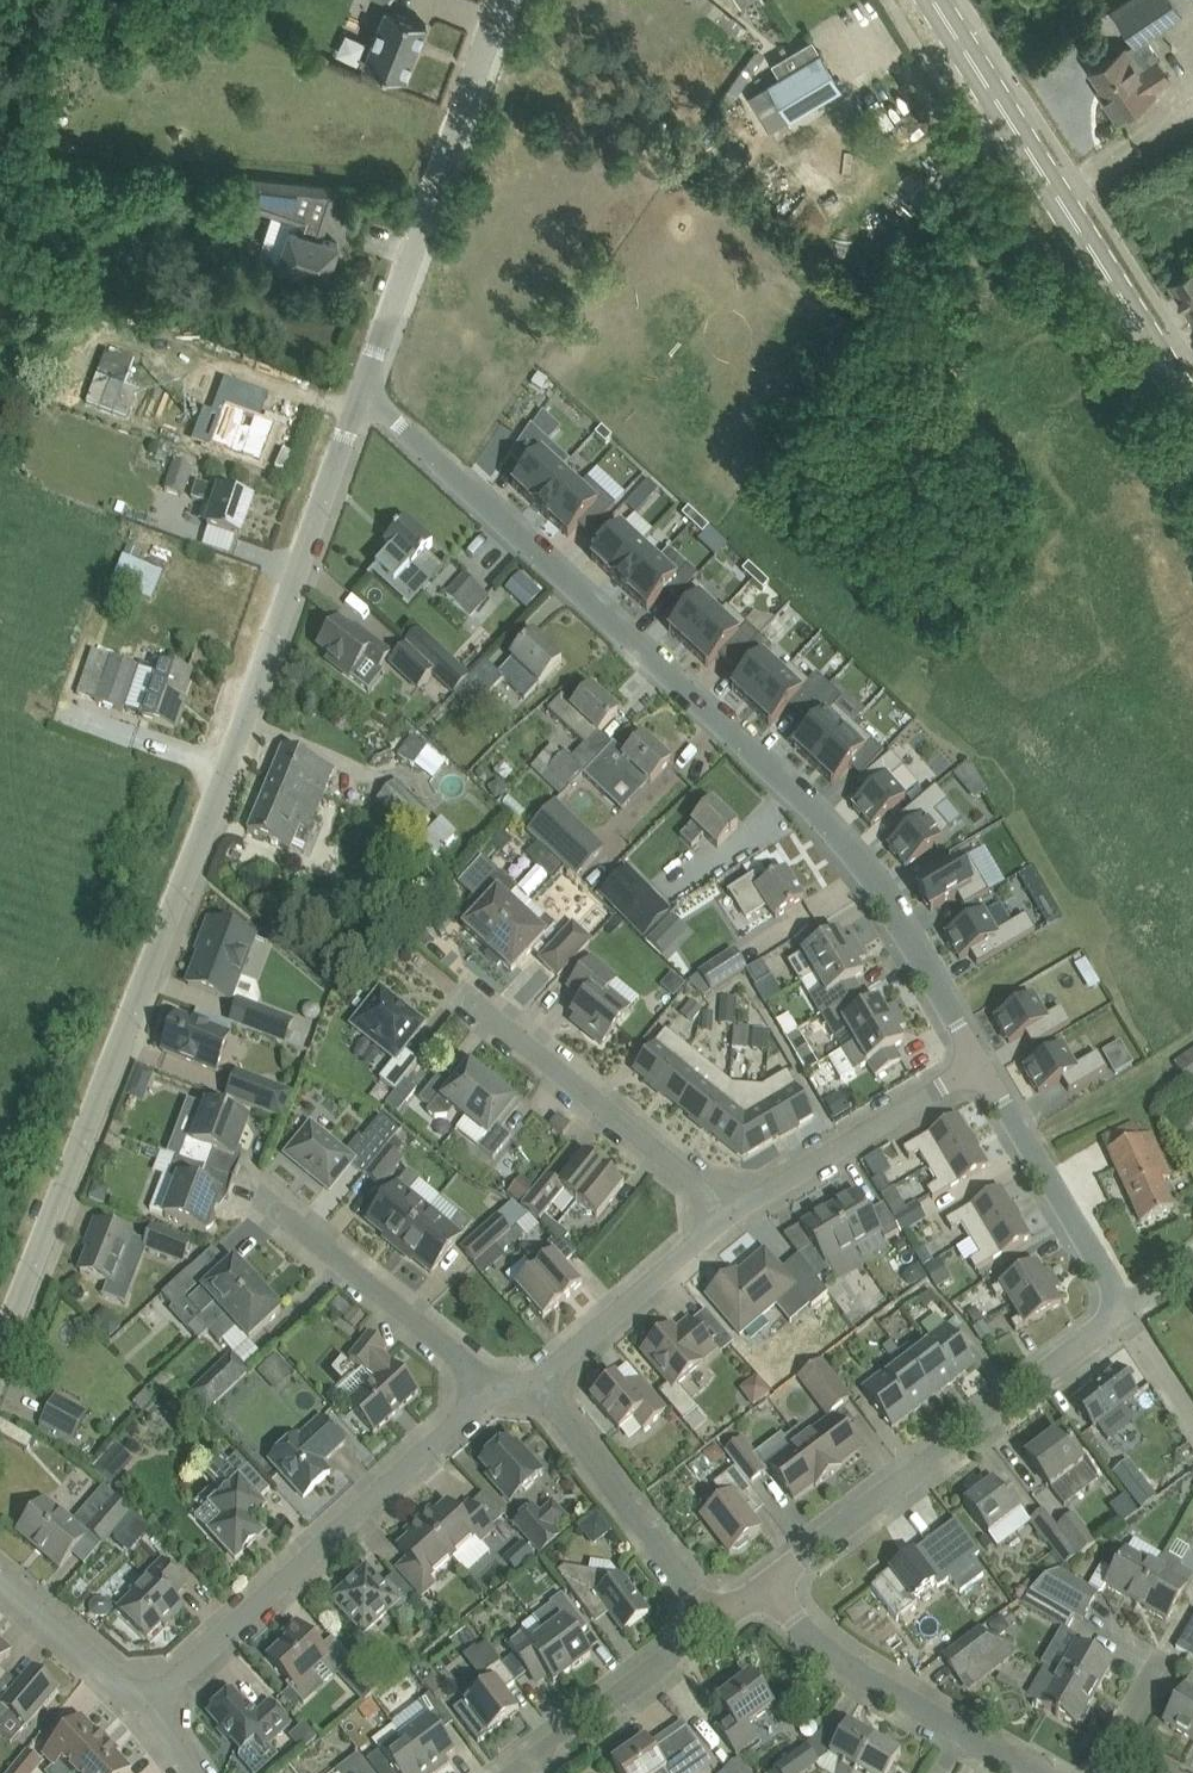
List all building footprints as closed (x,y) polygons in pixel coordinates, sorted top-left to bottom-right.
[(389,5),(408,11),(412,0),(391,0),(389,5)] [(739,38),(748,27),(715,0),(693,0),(739,38)] [(1173,0),(1125,0),(1111,10),(1135,44),(1181,11),(1173,0)] [(427,22),(415,18),(387,6),(365,61),(405,77),(427,22)] [(1103,96),(1117,117),(1174,76),(1161,59),(1145,70),(1126,42),(1090,68),(1107,93),(1103,96)] [(832,45),(782,79),(804,112),(854,79),(832,45)] [(749,76),(753,70),(756,66),(751,63),(747,60),(745,64),(741,70),(749,76)] [(724,95),(726,97),(732,101),(739,91),(730,86),(724,95)] [(254,183),(250,201),(294,211),(298,192),(254,183)] [(321,236),(326,220),(303,213),(298,229),(290,226),(277,267),(299,274),(301,267),(327,276),(338,242),(321,236)] [(1192,318),(1192,265),(1170,280),(1192,318)] [(243,459),(261,466),(275,426),(257,420),(265,399),(267,400),(269,397),(226,380),(213,415),(222,418),(211,447),(227,453),(227,454),(243,459)] [(96,411),(149,432),(155,415),(102,395),(96,411)] [(602,428),(596,435),(607,445),(613,438),(602,428)] [(540,452),(511,484),(529,501),(528,501),(529,502),(559,470),(540,452)] [(183,496),(193,471),(176,465),(167,490),(183,496)] [(559,470),(529,502),(547,518),(577,486),(559,470)] [(648,481),(639,491),(649,501),(659,491),(648,481)] [(216,508),(209,529),(241,540),(253,502),(199,484),(194,500),(216,508)] [(577,486),(547,518),(547,519),(548,518),(566,535),(595,503),(577,486)] [(689,509),(683,516),(693,525),(700,518),(689,509)] [(700,518),(693,525),(704,535),(710,528),(700,518)] [(434,583),(445,571),(427,554),(433,546),(406,522),(387,543),(393,549),(376,568),(395,585),(413,565),(434,583)] [(622,529),(593,560),(611,577),(610,578),(611,578),(641,546),(622,529)] [(641,546),(611,578),(629,595),(659,563),(641,546)] [(142,553),(127,547),(123,557),(138,563),(142,553)] [(659,563),(629,595),(630,595),(648,612),(677,580),(659,563)] [(749,565),(743,572),(753,582),(760,575),(749,565)] [(543,595),(518,574),(505,590),(529,611),(543,595)] [(467,575),(450,592),(447,596),(478,625),(496,606),(488,598),(489,597),(467,575)] [(760,575),(753,582),(764,591),(770,584),(760,575)] [(701,599),(670,632),(689,650),(720,617),(701,599)] [(720,617),(689,650),(709,668),(740,635),(720,617)] [(379,671),(390,656),(365,637),(362,640),(339,622),(332,632),(327,632),(321,640),(322,645),(319,648),(326,653),(331,657),(328,661),(350,678),(364,660),(379,671)] [(392,664),(419,690),(434,675),(455,694),(472,677),(420,629),(403,647),(405,649),(392,664)] [(487,662),(472,677),(455,694),(466,706),(477,694),(482,699),(502,679),(525,700),(539,685),(540,686),(563,662),(535,636),(512,661),(499,674),(487,662)] [(148,706),(143,719),(178,730),(184,712),(180,711),(192,675),(162,665),(153,688),(134,682),(139,667),(112,657),(97,702),(124,712),(128,699),(148,706)] [(764,657),(733,691),(752,709),(783,675),(764,657)] [(783,675),(752,709),(771,727),(802,693),(783,675)] [(441,707),(451,696),(431,678),(421,690),(441,707)] [(549,711),(563,724),(585,745),(574,758),(566,750),(562,755),(552,746),(531,768),(561,796),(574,782),(575,784),(583,776),(587,772),(588,772),(612,746),(600,735),(619,715),(592,690),(584,698),(575,708),(563,696),(549,711)] [(826,716),(795,749),(815,767),(846,734),(826,716)] [(846,734),(815,767),(834,785),(865,752),(846,734)] [(415,766),(426,750),(429,747),(412,735),(399,754),(415,766)] [(626,758),(612,746),(588,772),(587,772),(583,776),(623,812),(651,782),(652,784),(671,764),(644,739),(626,758)] [(284,748),(271,779),(307,794),(310,787),(325,793),(335,769),(284,748)] [(854,807),(872,828),(906,798),(891,780),(904,769),(892,754),(859,783),(868,794),(854,807)] [(970,761),(969,762),(954,775),(962,784),(969,778),(976,772),(970,761)] [(248,832),(260,837),(290,850),(301,826),(310,830),(325,793),(310,787),(307,794),(271,779),(250,831),(249,831),(248,832)] [(412,835),(432,814),(397,781),(378,802),(412,835)] [(507,794),(501,782),(489,788),(495,800),(507,794)] [(889,848),(907,869),(942,839),(926,822),(940,810),(928,796),(894,824),(904,836),(889,848)] [(947,829),(963,815),(951,801),(935,816),(947,829)] [(705,836),(719,849),(739,828),(713,803),(693,824),(694,825),(681,838),(693,849),(705,836)] [(583,872),(602,853),(554,807),(535,826),(583,872)] [(424,842),(439,855),(459,832),(444,819),(424,842)] [(503,853),(514,840),(504,830),(492,843),(503,853)] [(971,855),(990,890),(1005,882),(986,847),(971,855)] [(414,880),(418,862),(404,859),(400,877),(414,880)] [(973,888),(959,864),(917,889),(931,912),(973,888)] [(1018,877),(1026,891),(1041,882),(1033,868),(1018,877)] [(628,871),(602,895),(643,937),(668,913),(628,871)] [(489,951),(522,915),(508,901),(517,891),(497,872),(473,899),(484,908),(465,929),(489,951)] [(768,907),(776,919),(804,901),(785,872),(760,888),(754,878),(730,893),(747,921),(768,907)] [(1047,926),(1062,917),(1052,899),(1051,899),(1036,908),(1047,926)] [(423,954),(437,940),(435,938),(447,925),(431,910),(419,924),(406,938),(423,954)] [(650,940),(667,955),(691,929),(674,913),(650,940)] [(946,937),(960,961),(971,954),(979,967),(1036,933),(1026,917),(997,934),(985,914),(946,937)] [(512,973),(546,937),(522,915),(489,951),(490,952),(486,956),(499,968),(502,964),(512,973)] [(346,921),(345,917),(335,921),(338,929),(348,925),(346,921)] [(189,986),(230,1001),(255,937),(214,922),(213,925),(208,927),(204,938),(206,943),(189,986)] [(573,926),(541,961),(559,977),(591,942),(573,926)] [(804,954),(803,954),(788,963),(800,984),(815,975),(861,948),(855,938),(845,944),(839,933),(830,939),(822,926),(796,941),(804,954)] [(810,994),(823,1017),(862,994),(855,981),(864,976),(858,965),(867,959),(861,948),(815,975),(822,987),(810,994)] [(710,992),(746,970),(735,953),(700,976),(710,992)] [(602,1046),(610,1036),(629,1012),(607,994),(618,981),(592,960),(569,988),(584,1000),(574,1013),(578,1017),(574,1022),(583,1030),(602,1046)] [(1089,992),(1101,985),(1102,984),(1087,960),(1086,960),(1075,967),(1089,992)] [(762,962),(746,971),(756,987),(771,978),(762,962)] [(686,987),(671,974),(660,987),(675,1000),(686,987)] [(351,1026),(395,1061),(380,1080),(396,1093),(405,1082),(420,1063),(405,1051),(426,1025),(381,989),(351,1026)] [(823,1017),(843,1051),(901,1017),(895,1006),(885,1012),(879,1001),(870,1006),(862,994),(823,1017)] [(722,998),(721,1014),(734,1014),(735,999),(722,998)] [(1035,998),(996,1021),(1010,1045),(1026,1035),(1034,1048),(1072,1025),(1062,1009),(1047,1018),(1035,998)] [(692,1001),(682,1013),(693,1022),(703,1010),(692,1001)] [(258,1010),(239,1004),(231,1023),(285,1044),(285,1043),(289,1032),(293,1024),(258,1010)] [(163,1052),(174,1057),(216,1073),(223,1054),(217,1052),(223,1035),(230,1037),(235,1026),(198,1011),(193,1023),(177,1017),(163,1052)] [(704,1012),(702,1032),(712,1033),(714,1014),(704,1012)] [(855,1072),(869,1064),(876,1077),(902,1062),(895,1049),(904,1043),(898,1032),(907,1027),(901,1017),(843,1051),(825,1060),(838,1082),(855,1072)] [(735,1028),(733,1049),(748,1050),(749,1029),(735,1028)] [(755,1028),(753,1050),(767,1051),(769,1030),(755,1028)] [(690,1048),(667,1030),(634,1071),(657,1089),(690,1048)] [(799,1031),(787,1038),(796,1054),(809,1046),(799,1031)] [(308,1040),(289,1032),(285,1043),(304,1050),(308,1040)] [(1120,1044),(1103,1054),(1115,1075),(1132,1065),(1120,1044)] [(712,1066),(690,1048),(657,1089),(679,1107),(686,1098),(712,1066)] [(1064,1048),(1025,1071),(1039,1094),(1063,1080),(1070,1093),(1108,1071),(1098,1055),(1076,1068),(1064,1048)] [(1176,1065),(1192,1089),(1192,1053),(1176,1065)] [(470,1061),(449,1087),(438,1078),(420,1100),(431,1109),(428,1113),(435,1119),(449,1118),(455,1110),(466,1119),(493,1085),(483,1077),(486,1073),(470,1061)] [(712,1066),(686,1098),(679,1107),(701,1125),(734,1084),(712,1066)] [(154,1072),(139,1067),(128,1097),(144,1102),(154,1072)] [(815,1117),(788,1072),(763,1087),(790,1132),(815,1117)] [(293,1096),(281,1091),(237,1074),(227,1099),(283,1121),(293,1096)] [(405,1082),(396,1093),(387,1105),(398,1113),(417,1091),(405,1082)] [(743,1159),(746,1123),(749,1086),(734,1084),(701,1125),(743,1159)] [(493,1085),(466,1119),(488,1136),(479,1148),(494,1160),(512,1138),(500,1129),(522,1102),(507,1090),(504,1094),(493,1085)] [(749,1086),(746,1123),(743,1159),(790,1132),(763,1087),(749,1086)] [(841,1092),(824,1101),(834,1121),(851,1112),(841,1092)] [(177,1159),(236,1181),(244,1161),(235,1157),(248,1122),(208,1107),(194,1143),(185,1139),(177,1159)] [(558,1116),(551,1126),(564,1136),(571,1127),(558,1116)] [(330,1191),(352,1164),(364,1174),(400,1131),(382,1117),(365,1137),(361,1134),(345,1153),(311,1125),(287,1156),(330,1191)] [(920,1155),(928,1169),(974,1142),(959,1117),(904,1150),(910,1160),(920,1155)] [(1141,1137),(1135,1124),(1103,1139),(1142,1224),(1175,1209),(1162,1181),(1172,1176),(1151,1133),(1141,1137)] [(928,1190),(934,1200),(989,1167),(974,1142),(928,1169),(937,1184),(928,1190)] [(388,1148),(365,1175),(381,1189),(404,1161),(396,1154),(388,1148)] [(584,1153),(577,1162),(558,1185),(547,1176),(523,1207),(540,1221),(564,1192),(578,1203),(597,1179),(605,1170),(584,1153)] [(880,1153),(864,1162),(874,1179),(889,1170),(880,1153)] [(229,1201),(236,1181),(177,1159),(170,1178),(180,1182),(166,1218),(206,1233),(220,1197),(229,1201)] [(605,1170),(597,1179),(578,1203),(598,1219),(625,1186),(605,1170)] [(386,1239),(399,1250),(430,1211),(410,1195),(421,1181),(409,1172),(368,1222),(387,1237),(386,1239)] [(892,1187),(885,1174),(874,1180),(882,1193),(892,1187)] [(518,1179),(506,1194),(521,1206),(533,1192),(518,1179)] [(96,1184),(91,1198),(104,1204),(110,1189),(96,1184)] [(1001,1188),(947,1221),(953,1231),(962,1226),(971,1241),(1006,1220),(1016,1214),(1001,1188)] [(858,1193),(831,1209),(855,1250),(856,1250),(882,1234),(886,1240),(899,1233),(892,1218),(884,1205),(871,1213),(858,1193)] [(917,1202),(892,1218),(899,1233),(900,1232),(902,1235),(927,1220),(917,1202)] [(855,1250),(831,1209),(802,1226),(815,1247),(799,1256),(821,1280),(832,1273),(838,1283),(866,1267),(856,1250),(855,1250)] [(430,1211),(399,1250),(412,1260),(413,1259),(432,1274),(473,1224),(461,1214),(450,1228),(430,1211)] [(1016,1214),(1006,1220),(971,1241),(980,1256),(970,1261),(977,1272),(1031,1239),(1016,1214)] [(461,1250),(474,1265),(475,1267),(488,1255),(487,1255),(497,1247),(507,1237),(513,1232),(499,1216),(461,1250)] [(559,1227),(548,1218),(542,1225),(543,1226),(553,1234),(559,1227)] [(81,1273),(115,1286),(134,1237),(96,1223),(89,1240),(93,1242),(81,1273)] [(553,1234),(564,1243),(570,1236),(559,1227),(553,1234)] [(183,1263),(191,1243),(153,1228),(145,1248),(183,1263)] [(507,1237),(514,1245),(523,1236),(517,1229),(513,1232),(507,1237)] [(514,1245),(507,1237),(497,1247),(503,1254),(514,1245)] [(933,1262),(925,1249),(917,1255),(924,1267),(933,1262)] [(708,1297),(741,1336),(798,1287),(815,1307),(832,1292),(821,1280),(799,1256),(782,1271),(766,1251),(739,1275),(737,1272),(708,1297)] [(536,1270),(564,1302),(583,1285),(555,1253),(536,1270)] [(484,1276),(496,1265),(488,1255),(475,1267),(484,1276)] [(940,1260),(925,1269),(938,1289),(953,1280),(940,1260)] [(198,1321),(209,1333),(264,1282),(248,1269),(245,1272),(235,1262),(203,1292),(216,1305),(198,1321)] [(1037,1263),(992,1290),(997,1299),(1005,1294),(1013,1306),(1056,1281),(1050,1271),(1044,1275),(1037,1263)] [(544,1320),(564,1302),(536,1270),(516,1287),(544,1320)] [(188,1272),(163,1296),(174,1308),(200,1285),(188,1272)] [(918,1280),(918,1279),(918,1278),(918,1277),(917,1277),(917,1276),(917,1275),(916,1275),(916,1274),(915,1274),(914,1274),(914,1273),(913,1273),(912,1273),(911,1273),(910,1273),(910,1274),(909,1274),(908,1274),(908,1275),(907,1275),(907,1276),(906,1277),(906,1278),(906,1279),(906,1280),(906,1281),(906,1282),(907,1282),(907,1283),(908,1284),(909,1284),(909,1285),(910,1285),(911,1285),(912,1285),(913,1285),(914,1285),(915,1285),(915,1284),(916,1284),(916,1283),(917,1283),(917,1282),(918,1282),(918,1281),(918,1280)] [(1020,1318),(1012,1323),(1017,1332),(1026,1327),(1062,1305),(1056,1294),(1062,1290),(1056,1281),(1013,1306),(1020,1318)] [(238,1329),(251,1343),(282,1312),(273,1303),(276,1300),(264,1282),(209,1333),(220,1345),(238,1329)] [(920,1301),(926,1309),(938,1300),(932,1292),(920,1301)] [(95,1318),(112,1337),(123,1328),(106,1308),(95,1318)] [(976,1308),(967,1313),(975,1327),(984,1321),(976,1308)] [(346,1322),(359,1331),(369,1319),(356,1309),(346,1322)] [(957,1318),(947,1325),(953,1333),(963,1326),(957,1318)] [(643,1353),(674,1389),(703,1364),(702,1362),(715,1350),(691,1321),(677,1333),(672,1328),(643,1353)] [(990,1337),(984,1326),(977,1330),(982,1341),(990,1337)] [(926,1343),(929,1347),(955,1382),(976,1366),(947,1327),(926,1343)] [(377,1379),(348,1405),(375,1434),(420,1392),(394,1364),(393,1365),(383,1354),(387,1349),(370,1335),(351,1359),(368,1373),(370,1370),(377,1379)] [(894,1344),(900,1353),(901,1352),(935,1397),(955,1382),(929,1347),(917,1356),(909,1346),(908,1347),(903,1338),(894,1344)] [(886,1373),(885,1374),(914,1413),(935,1397),(901,1352),(900,1353),(893,1359),(900,1368),(888,1377),(886,1373)] [(233,1355),(190,1394),(206,1412),(249,1372),(233,1355)] [(276,1356),(269,1363),(260,1372),(264,1376),(272,1368),(286,1383),(294,1375),(276,1356)] [(822,1363),(801,1379),(829,1416),(850,1401),(822,1363)] [(1073,1403),(1081,1413),(1094,1430),(1139,1394),(1118,1368),(1073,1403)] [(914,1413),(885,1374),(864,1390),(893,1429),(914,1413)] [(761,1376),(741,1391),(755,1409),(775,1394),(761,1376)] [(620,1431),(634,1419),(645,1431),(668,1411),(647,1387),(634,1399),(615,1377),(591,1398),(620,1431)] [(133,1404),(143,1413),(156,1400),(146,1391),(133,1404)] [(86,1413),(57,1398),(43,1424),(72,1439),(86,1413)] [(331,1474),(323,1465),(322,1464),(345,1444),(321,1418),(299,1439),(297,1437),(270,1461),(305,1498),(331,1474)] [(794,1433),(829,1479),(841,1469),(839,1467),(859,1451),(835,1419),(811,1437),(802,1426),(794,1433)] [(635,1420),(623,1432),(632,1442),(644,1431),(635,1420)] [(2,1424),(1,1423),(0,1425),(0,1437),(15,1445),(27,1452),(33,1440),(21,1433),(5,1425),(2,1424)] [(1096,1439),(1090,1432),(1082,1438),(1088,1446),(1096,1439)] [(817,1488),(829,1479),(794,1433),(785,1439),(794,1450),(770,1468),(795,1500),(815,1485),(817,1488)] [(1027,1457),(1034,1467),(1052,1490),(1062,1502),(1079,1490),(1094,1478),(1060,1433),(1027,1457)] [(489,1478),(511,1502),(543,1473),(518,1445),(515,1448),(508,1441),(482,1464),(493,1475),(489,1478)] [(767,1472),(743,1442),(728,1453),(752,1484),(767,1472)] [(133,1461),(112,1445),(91,1472),(111,1488),(133,1461)] [(726,1458),(716,1446),(703,1456),(713,1468),(726,1458)] [(236,1560),(256,1542),(264,1535),(252,1521),(266,1508),(259,1501),(271,1490),(238,1454),(216,1474),(231,1489),(212,1505),(225,1519),(211,1532),(236,1560)] [(1115,1474),(1127,1465),(1120,1456),(1108,1465),(1115,1474)] [(761,1530),(756,1524),(739,1500),(753,1489),(737,1468),(714,1485),(726,1500),(703,1517),(731,1553),(734,1551),(740,1552),(749,1545),(750,1539),(761,1530)] [(1142,1509),(1157,1498),(1137,1471),(1122,1483),(1142,1509)] [(998,1549),(1029,1524),(1030,1521),(1011,1496),(1006,1499),(994,1483),(965,1505),(989,1537),(998,1549)] [(117,1494),(86,1531),(90,1534),(104,1547),(135,1511),(117,1494)] [(1128,1499),(1115,1508),(1126,1524),(1139,1514),(1128,1499)] [(61,1568),(69,1559),(87,1537),(46,1502),(19,1532),(61,1568)] [(541,1553),(559,1536),(553,1529),(566,1517),(553,1503),(541,1515),(534,1508),(515,1525),(541,1553)] [(419,1522),(453,1559),(476,1537),(481,1543),(495,1531),(470,1504),(458,1515),(449,1505),(437,1516),(432,1510),(419,1522)] [(608,1527),(598,1514),(585,1525),(594,1538),(608,1527)] [(1081,1557),(1096,1546),(1074,1517),(1060,1529),(1081,1557)] [(1066,1565),(1078,1556),(1060,1532),(1050,1519),(1035,1531),(1045,1544),(1048,1542),(1066,1565)] [(400,1550),(403,1553),(409,1560),(399,1570),(423,1597),(435,1586),(430,1580),(453,1559),(419,1522),(407,1533),(412,1539),(400,1550)] [(979,1541),(987,1551),(994,1545),(987,1535),(979,1541)] [(514,1564),(532,1560),(528,1544),(510,1548),(514,1564)] [(1062,1571),(1032,1594),(1075,1618),(1076,1616),(1083,1620),(1098,1594),(1101,1596),(1107,1587),(1137,1604),(1158,1569),(1127,1551),(1115,1572),(1102,1565),(1090,1588),(1062,1571)] [(937,1582),(917,1557),(914,1553),(891,1571),(893,1573),(873,1588),(898,1619),(916,1605),(913,1600),(937,1582)] [(1137,1604),(1168,1622),(1192,1578),(1192,1574),(1166,1558),(1159,1570),(1158,1569),(1137,1604)] [(148,1639),(163,1624),(166,1627),(184,1608),(174,1598),(187,1585),(163,1561),(149,1576),(152,1579),(120,1611),(148,1639)] [(593,1620),(607,1610),(624,1632),(649,1613),(623,1577),(608,1588),(602,1578),(589,1576),(590,1571),(566,1567),(559,1573),(593,1620)] [(334,1601),(365,1634),(390,1611),(397,1618),(418,1598),(396,1574),(383,1587),(367,1570),(355,1581),(353,1579),(344,1587),(346,1589),(334,1601)] [(1032,1594),(1030,1595),(1024,1606),(1068,1631),(1075,1618),(1032,1594)] [(546,1635),(573,1671),(591,1657),(576,1636),(587,1628),(562,1595),(551,1603),(564,1621),(546,1635)] [(109,1612),(110,1611),(110,1610),(110,1609),(110,1608),(110,1607),(109,1606),(109,1605),(108,1604),(108,1603),(107,1603),(107,1602),(106,1602),(105,1601),(104,1601),(103,1601),(103,1600),(102,1600),(101,1600),(100,1600),(99,1601),(98,1601),(97,1601),(97,1602),(96,1602),(96,1603),(95,1603),(95,1604),(94,1604),(94,1605),(93,1606),(93,1607),(93,1608),(93,1609),(93,1610),(93,1611),(93,1612),(94,1613),(94,1614),(95,1614),(95,1615),(96,1615),(96,1616),(97,1616),(97,1617),(98,1617),(99,1617),(100,1617),(101,1617),(101,1618),(102,1618),(102,1617),(103,1617),(104,1617),(105,1617),(106,1616),(107,1616),(107,1615),(108,1615),(108,1614),(109,1613),(109,1612)] [(555,1684),(573,1671),(546,1635),(534,1617),(521,1627),(525,1631),(507,1645),(534,1681),(546,1672),(555,1684)] [(1011,1629),(1002,1619),(991,1628),(1001,1638),(1011,1629)] [(1192,1652),(1192,1619),(1176,1649),(1190,1657),(1192,1652)] [(270,1659),(278,1668),(293,1684),(289,1688),(305,1705),(325,1686),(313,1673),(329,1658),(297,1624),(285,1635),(290,1640),(270,1659)] [(981,1630),(963,1644),(944,1658),(961,1680),(968,1675),(976,1685),(1018,1652),(981,1630)] [(0,1642),(0,1665),(12,1651),(0,1642)] [(488,1685),(454,1711),(479,1744),(482,1741),(481,1740),(495,1730),(496,1731),(499,1728),(498,1727),(510,1718),(512,1721),(513,1720),(511,1718),(520,1711),(505,1692),(517,1683),(487,1644),(470,1657),(483,1675),(481,1676),(488,1685)] [(1059,1674),(1059,1675),(1094,1696),(1112,1665),(1076,1644),(1059,1674)] [(353,1662),(339,1675),(365,1703),(380,1690),(353,1662)] [(6,1702),(0,1696),(0,1728),(12,1714),(27,1727),(58,1691),(56,1689),(55,1683),(49,1679),(44,1679),(33,1670),(6,1702)] [(450,1696),(434,1674),(425,1680),(442,1702),(450,1696)] [(1019,1684),(1001,1674),(997,1682),(1015,1692),(1019,1684)] [(1050,1688),(1038,1681),(1028,1698),(1058,1715),(1057,1717),(1059,1718),(1061,1717),(1077,1726),(1094,1696),(1059,1675),(1050,1688)] [(1192,1740),(1192,1677),(1186,1689),(1185,1689),(1165,1724),(1192,1740)] [(718,1730),(732,1749),(737,1754),(758,1738),(748,1726),(772,1708),(751,1679),(719,1703),(731,1720),(718,1730)] [(243,1751),(256,1740),(265,1749),(291,1726),(270,1704),(255,1717),(233,1693),(209,1715),(223,1729),(223,1733),(229,1740),(232,1740),(243,1751)] [(419,1702),(429,1717),(442,1707),(431,1693),(419,1702)] [(368,1722),(381,1712),(372,1700),(359,1709),(368,1722)] [(446,1759),(456,1752),(429,1717),(403,1736),(431,1772),(438,1772),(450,1764),(446,1759)] [(77,1772),(78,1772),(110,1743),(102,1734),(99,1737),(83,1720),(46,1755),(56,1765),(47,1772),(48,1772),(77,1772)] [(818,1730),(818,1729),(818,1728),(817,1727),(817,1726),(816,1726),(816,1725),(815,1724),(814,1723),(813,1723),(812,1722),(811,1722),(810,1722),(809,1722),(808,1722),(807,1722),(806,1722),(805,1722),(805,1723),(804,1723),(803,1724),(802,1724),(802,1725),(801,1726),(801,1727),(800,1727),(800,1728),(800,1729),(800,1730),(800,1731),(800,1732),(800,1733),(800,1734),(801,1735),(801,1736),(802,1736),(802,1737),(803,1738),(804,1739),(805,1739),(806,1739),(806,1740),(807,1740),(808,1740),(809,1740),(810,1740),(811,1740),(812,1740),(813,1739),(814,1739),(814,1738),(815,1738),(816,1737),(817,1736),(817,1735),(817,1734),(818,1734),(818,1733),(818,1732),(818,1731),(818,1730)] [(839,1772),(855,1772),(875,1740),(849,1725),(831,1756),(844,1764),(839,1772)] [(310,1727),(296,1736),(304,1748),(318,1739),(310,1727)] [(614,1764),(620,1772),(703,1772),(704,1772),(678,1735),(654,1752),(646,1741),(614,1764)] [(403,1736),(382,1753),(397,1772),(431,1772),(403,1736)] [(894,1768),(902,1755),(875,1740),(855,1772),(903,1772),(894,1768)] [(131,1771),(115,1754),(118,1751),(110,1743),(78,1772),(129,1772),(131,1771)] [(816,1764),(805,1749),(774,1772),(805,1772),(817,1764),(816,1764)] [(28,1753),(11,1772),(34,1772),(41,1764),(28,1753)] [(359,1755),(335,1772),(373,1772),(359,1755)] [(742,1761),(725,1771),(727,1772),(750,1772),(742,1761)]
